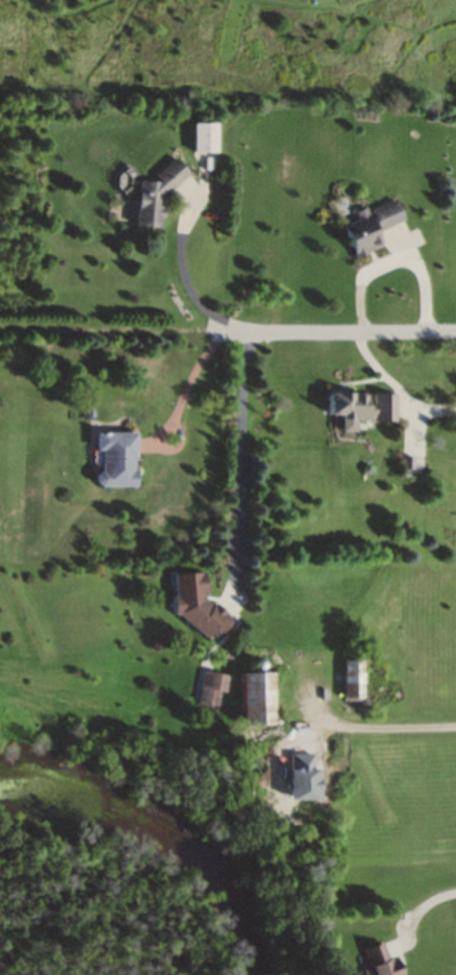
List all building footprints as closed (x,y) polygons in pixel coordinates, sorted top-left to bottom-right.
[(194,151),(217,151),(217,122),(194,122),(194,151)] [(155,181),(138,180),(137,226),(162,227),(164,186),(183,187),(184,166),(155,165),(155,181)] [(385,245),(379,230),(404,221),(396,198),(354,213),(356,219),(343,224),(354,256),(385,245)] [(396,421),(397,393),(328,391),(328,415),(342,416),(342,430),(371,431),(371,421),(396,421)] [(97,451),(100,451),(100,486),(136,486),(136,432),(96,432),(97,451)] [(421,464),(401,464),(401,473),(421,473),(421,464)] [(175,628),(226,628),(226,603),(205,603),(205,574),(174,574),(175,628)] [(345,660),(344,710),(372,710),(373,698),(363,698),(364,660),(345,660)] [(227,676),(204,671),(196,705),(219,710),(227,676)] [(243,675),(244,726),(276,725),(274,674),(243,675)] [(266,800),(298,794),(294,771),(262,778),(266,800)] [(374,974),(404,974),(399,957),(389,960),(384,944),(366,949),(374,974)]
